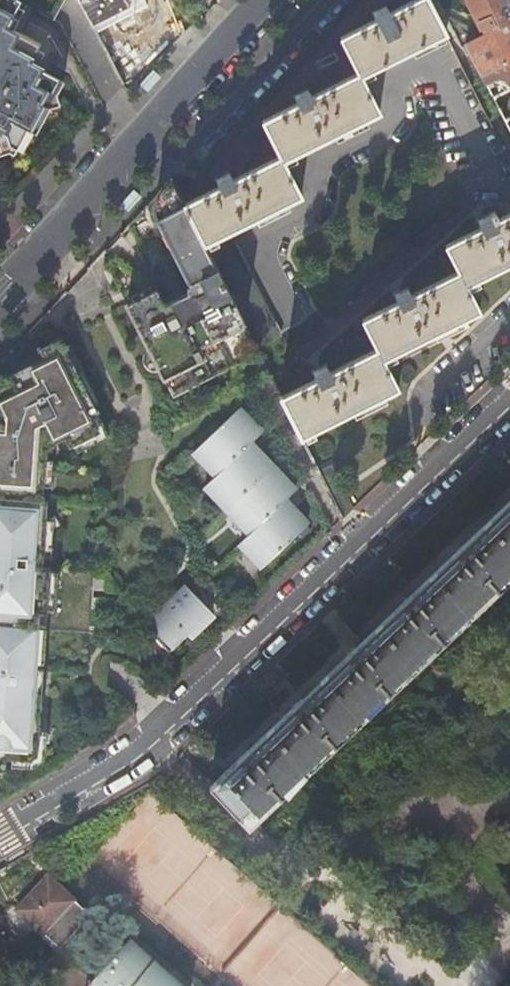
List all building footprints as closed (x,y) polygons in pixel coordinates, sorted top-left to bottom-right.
[(1,136),(0,137),(0,156),(8,154),(12,156),(26,130),(35,135),(49,109),(59,107),(56,96),(63,83),(42,71),(46,65),(34,58),(40,45),(13,30),(7,27),(20,2),(21,2),(17,0),(0,0),(0,135),(1,136)] [(93,27),(130,8),(127,0),(79,0),(93,27)] [(183,204),(205,246),(301,197),(283,161),(379,112),(360,76),(445,33),(428,0),(413,0),(389,12),(385,6),(376,10),(381,16),(339,37),(357,72),(311,96),(308,89),(298,94),(301,100),(259,121),(278,156),(234,179),(230,172),(220,178),(223,184),(183,204)] [(508,0),(467,0),(484,34),(467,44),(509,129),(509,4),(508,0)] [(26,6),(20,2),(7,27),(13,30),(26,6)] [(205,246),(183,204),(171,179),(164,186),(161,190),(158,196),(156,203),(156,208),(156,214),(159,222),(190,284),(188,286),(187,288),(187,290),(187,293),(163,305),(155,290),(127,304),(149,349),(159,369),(163,377),(173,396),(258,353),(256,348),(244,325),(244,324),(210,257),(205,246)] [(508,212),(509,213),(499,218),(495,212),(483,218),(487,225),(446,245),(458,272),(412,295),(408,289),(400,293),(404,299),(363,320),(377,349),(331,373),(328,367),(319,370),(323,377),(281,398),(301,438),(398,388),(384,359),(480,310),(467,286),(509,263),(509,211),(508,212)] [(244,324),(244,325),(256,348),(281,337),(235,245),(210,257),(244,324)] [(96,411),(93,403),(69,357),(60,338),(39,348),(44,357),(19,369),(23,376),(13,381),(9,383),(7,386),(4,389),(1,391),(0,394),(0,770),(2,770),(5,770),(6,758),(11,759),(29,760),(37,755),(38,730),(43,668),(35,668),(36,663),(37,643),(39,613),(46,613),(47,610),(49,571),(50,568),(42,567),(43,557),(45,520),(47,501),(42,500),(43,485),(45,459),(45,447),(64,438),(69,447),(73,445),(99,432),(90,414),(96,411)] [(159,369),(149,349),(146,351),(144,354),(143,358),(144,364),(146,367),(150,369),(154,370),(159,369)] [(75,354),(69,357),(93,403),(98,401),(75,354)] [(19,369),(10,374),(6,377),(2,380),(0,382),(0,394),(1,391),(4,389),(7,386),(9,383),(13,381),(23,376),(19,369)] [(261,432),(238,408),(193,452),(215,475),(204,486),(227,510),(249,533),(239,543),(262,567),(307,524),(285,500),(295,490),(272,466),(250,443),(261,432)] [(109,435),(96,411),(90,414),(99,432),(73,445),(77,452),(109,435)] [(50,486),(52,460),(45,459),(43,485),(50,486)] [(331,497),(342,518),(354,508),(332,465),(318,472),(331,497)] [(214,785),(255,824),(509,579),(509,501),(214,785)] [(53,520),(45,520),(43,557),(50,557),(53,520)] [(212,614),(187,588),(145,627),(169,652),(188,634),(189,636),(212,614)] [(45,643),(37,643),(36,663),(43,663),(45,643)] [(46,730),(38,730),(37,755),(29,760),(11,759),(11,766),(31,768),(44,760),(46,730)] [(214,785),(210,789),(249,830),(255,824),(214,785)] [(89,920),(48,878),(16,910),(55,952),(89,920)] [(129,943),(96,979),(90,985),(177,985),(129,943)]
